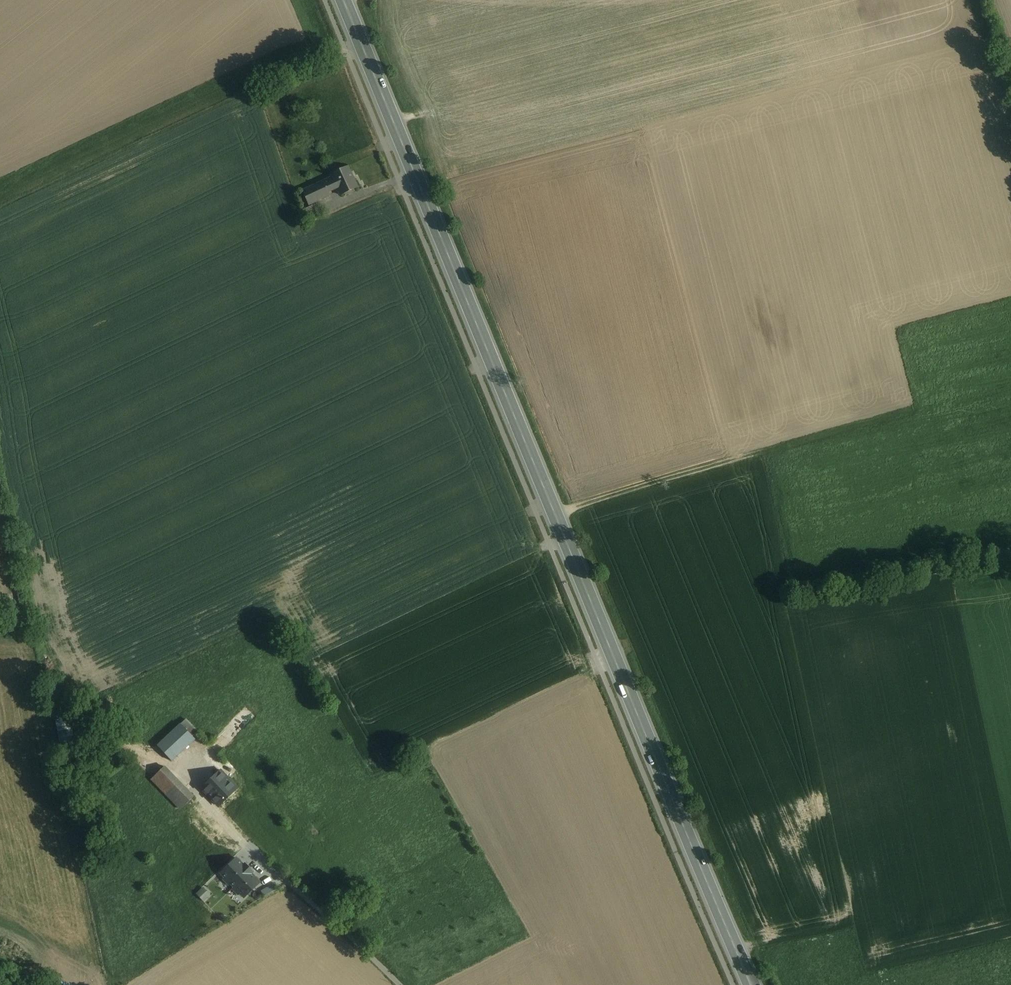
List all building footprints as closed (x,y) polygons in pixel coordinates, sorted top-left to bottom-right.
[(348,167),(331,175),(332,177),(323,182),(327,189),(336,185),(337,187),(341,196),(357,188),(348,167)] [(327,189),(323,182),(302,192),(309,205),(329,195),(328,192),(327,189)] [(312,206),(302,210),(308,223),(318,218),(312,206)] [(180,724),(157,746),(172,761),(195,740),(180,724)] [(194,797),(165,767),(151,779),(181,810),(194,797)] [(221,770),(202,787),(231,819),(250,802),(221,770)] [(256,790),(249,797),(255,804),(262,797),(256,790)] [(242,897),(260,880),(237,856),(220,872),(224,876),(222,878),(228,885),(230,883),(232,886),(231,888),(238,894),(239,893),(242,897)]
